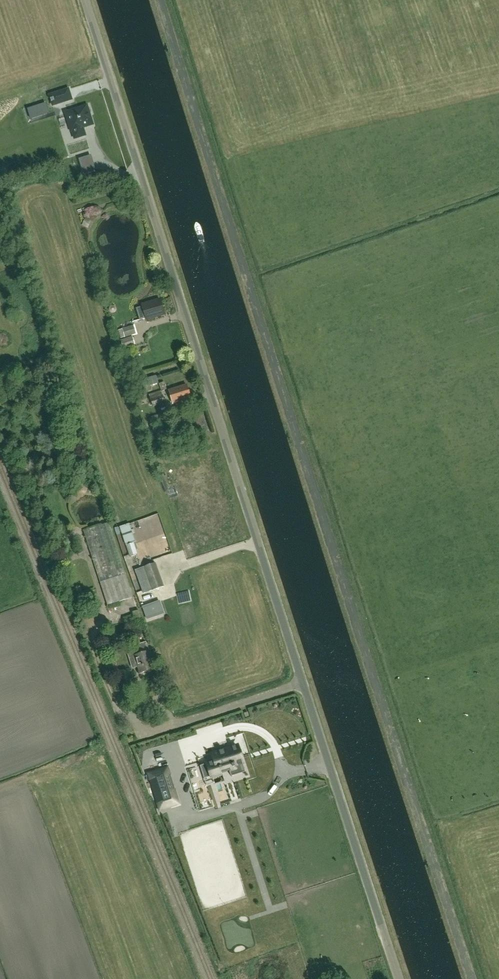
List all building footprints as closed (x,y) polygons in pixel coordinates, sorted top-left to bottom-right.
[(69,89),(50,95),(50,98),(51,100),(53,106),(53,105),(59,104),(67,101),(71,100),(72,100),(69,89)] [(46,103),(41,105),(44,115),(49,113),(46,103)] [(87,105),(66,112),(72,131),(75,139),(85,135),(83,128),(93,125),(90,114),(91,112),(90,108),(88,107),(87,105)] [(147,320),(165,314),(161,299),(143,304),(143,306),(136,307),(140,319),(146,317),(147,320)] [(120,338),(125,337),(136,333),(134,325),(122,329),(118,330),(120,338)] [(123,348),(135,345),(132,337),(121,341),(123,348)] [(147,392),(152,391),(151,386),(159,384),(157,376),(148,378),(148,379),(144,381),(144,380),(141,380),(143,385),(145,385),(147,392)] [(134,386),(135,390),(137,398),(146,396),(144,391),(142,384),(134,386)] [(187,385),(169,390),(173,404),(191,398),(187,385)] [(165,403),(161,391),(149,394),(153,407),(165,403)] [(167,418),(165,413),(152,417),(153,422),(167,418)] [(123,537),(126,546),(134,543),(135,542),(129,524),(120,527),(121,532),(123,537)] [(126,546),(130,557),(138,554),(134,543),(126,546)] [(144,593),(164,586),(156,563),(135,570),(144,593)] [(143,608),(147,619),(163,614),(159,602),(143,608)] [(160,637),(166,634),(162,626),(156,628),(160,637)] [(154,668),(149,651),(146,642),(138,645),(139,647),(127,651),(131,664),(136,662),(140,673),(154,668)] [(216,729),(197,732),(198,741),(217,739),(216,729)] [(246,772),(237,745),(214,753),(217,761),(200,766),(204,779),(229,771),(231,777),(246,772)] [(143,754),(148,768),(158,765),(153,750),(143,754)] [(188,757),(192,767),(210,760),(207,750),(188,757)] [(167,768),(149,774),(160,809),(179,803),(167,768)]
